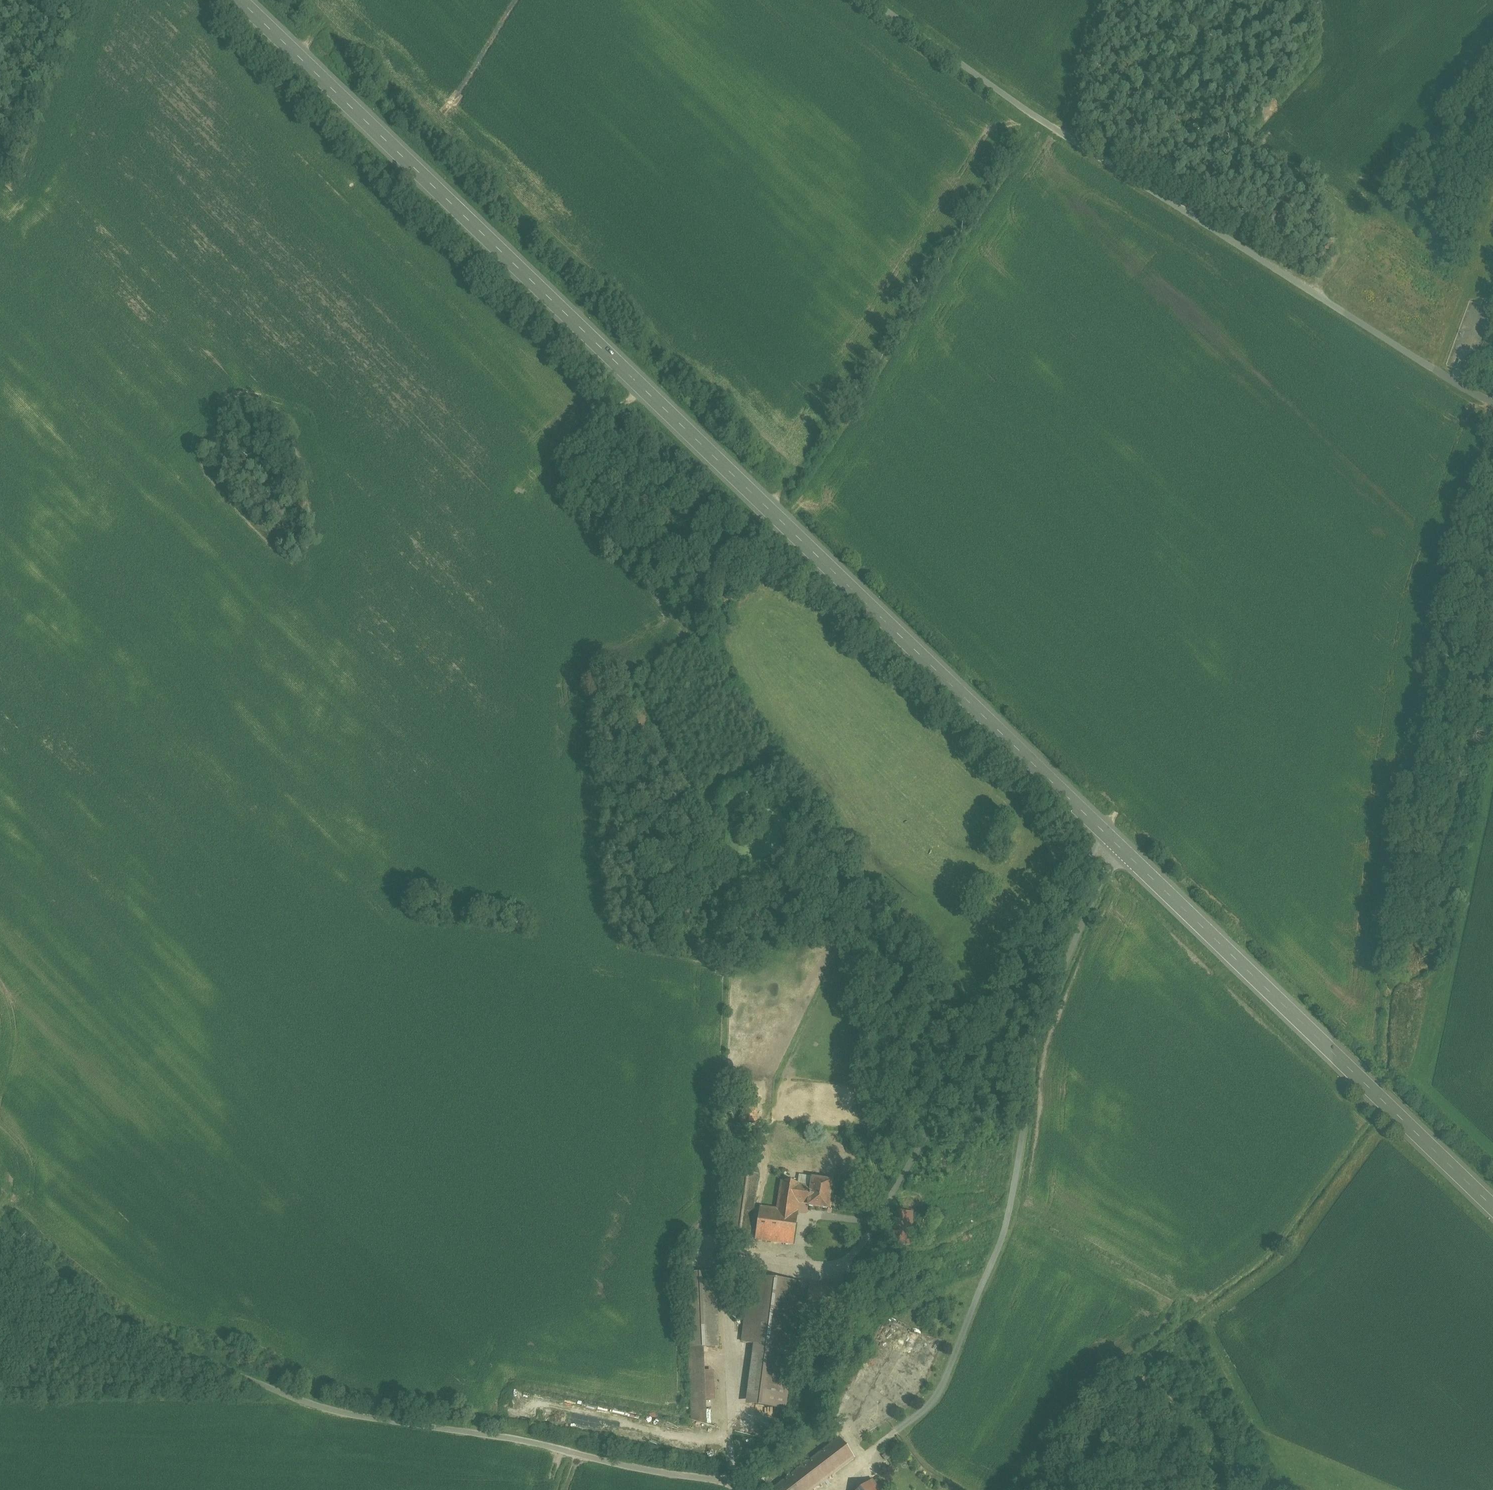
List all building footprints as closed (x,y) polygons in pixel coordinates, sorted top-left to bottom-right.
[(812,1187),(800,1185),(800,1184),(782,1181),(778,1209),(795,1212),(796,1211),(797,1202),(809,1204),(809,1206),(828,1208),(832,1182),(813,1179),(812,1187)] [(778,1209),(760,1207),(756,1239),(793,1244),(798,1211),(796,1211),(795,1212),(778,1209)] [(913,1211),(892,1211),(892,1245),(913,1245),(913,1211)] [(716,1272),(686,1273),(689,1348),(704,1348),(719,1347),(716,1272)] [(801,1282),(752,1276),(743,1343),(754,1344),(793,1349),(798,1307),(801,1282)] [(810,1283),(801,1282),(798,1307),(806,1308),(810,1283)] [(793,1349),(754,1344),(746,1404),(775,1407),(785,1409),(793,1349)] [(704,1348),(689,1348),(692,1420),(706,1424),(706,1401),(715,1400),(714,1371),(705,1372),(704,1348)] [(772,1489),(812,1489),(854,1458),(840,1439),(772,1489)] [(872,1481),(860,1489),(879,1489),(872,1481)]
